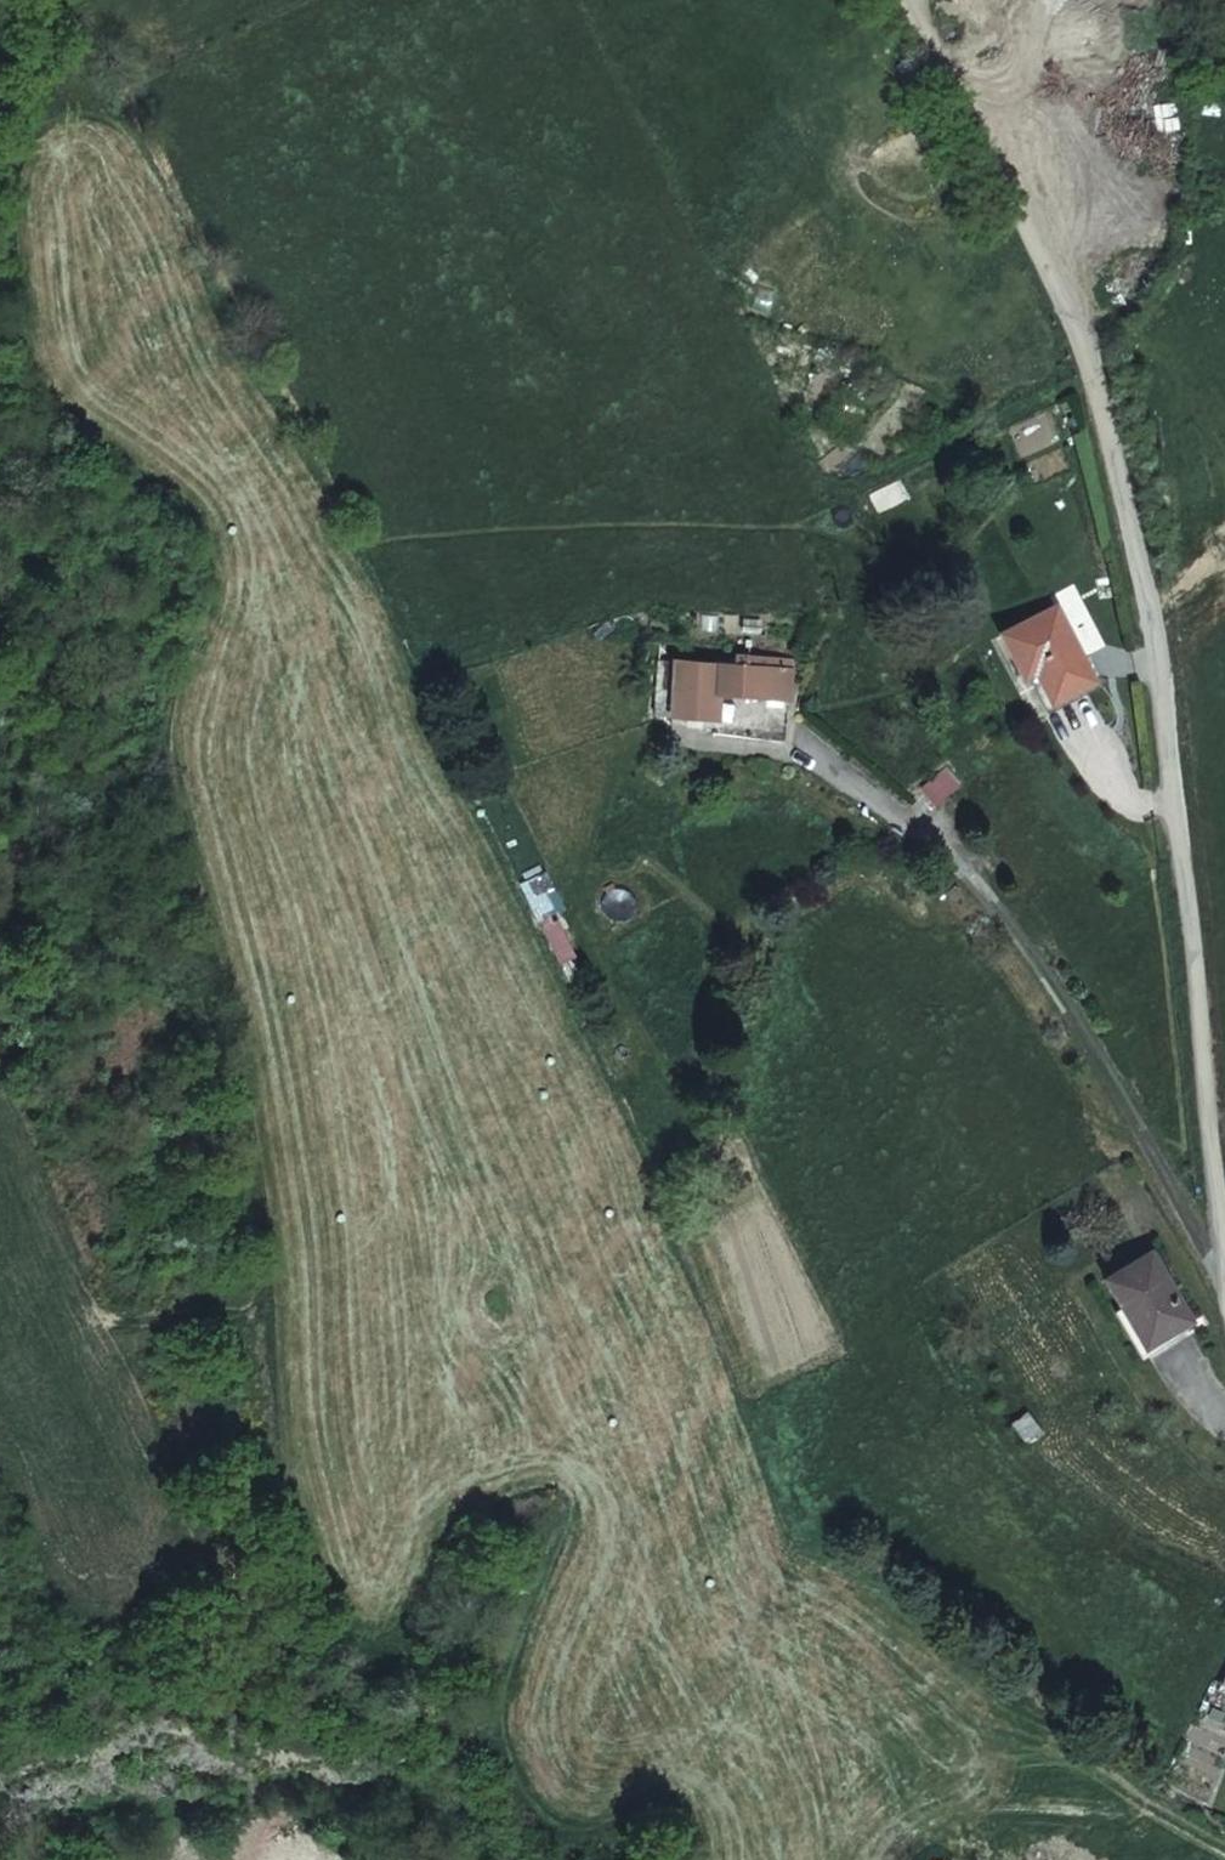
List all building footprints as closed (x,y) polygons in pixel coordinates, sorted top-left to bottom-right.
[(1052,610),(1000,638),(1022,680),(1032,675),(1047,705),(1091,682),(1052,610)] [(658,663),(655,722),(713,724),(715,700),(780,704),(783,671),(775,670),(776,660),(726,657),(725,665),(658,663)] [(930,807),(958,787),(946,769),(916,789),(930,807)] [(542,930),(559,965),(574,956),(557,922),(542,930)] [(1155,1257),(1107,1284),(1147,1354),(1194,1327),(1155,1257)]
